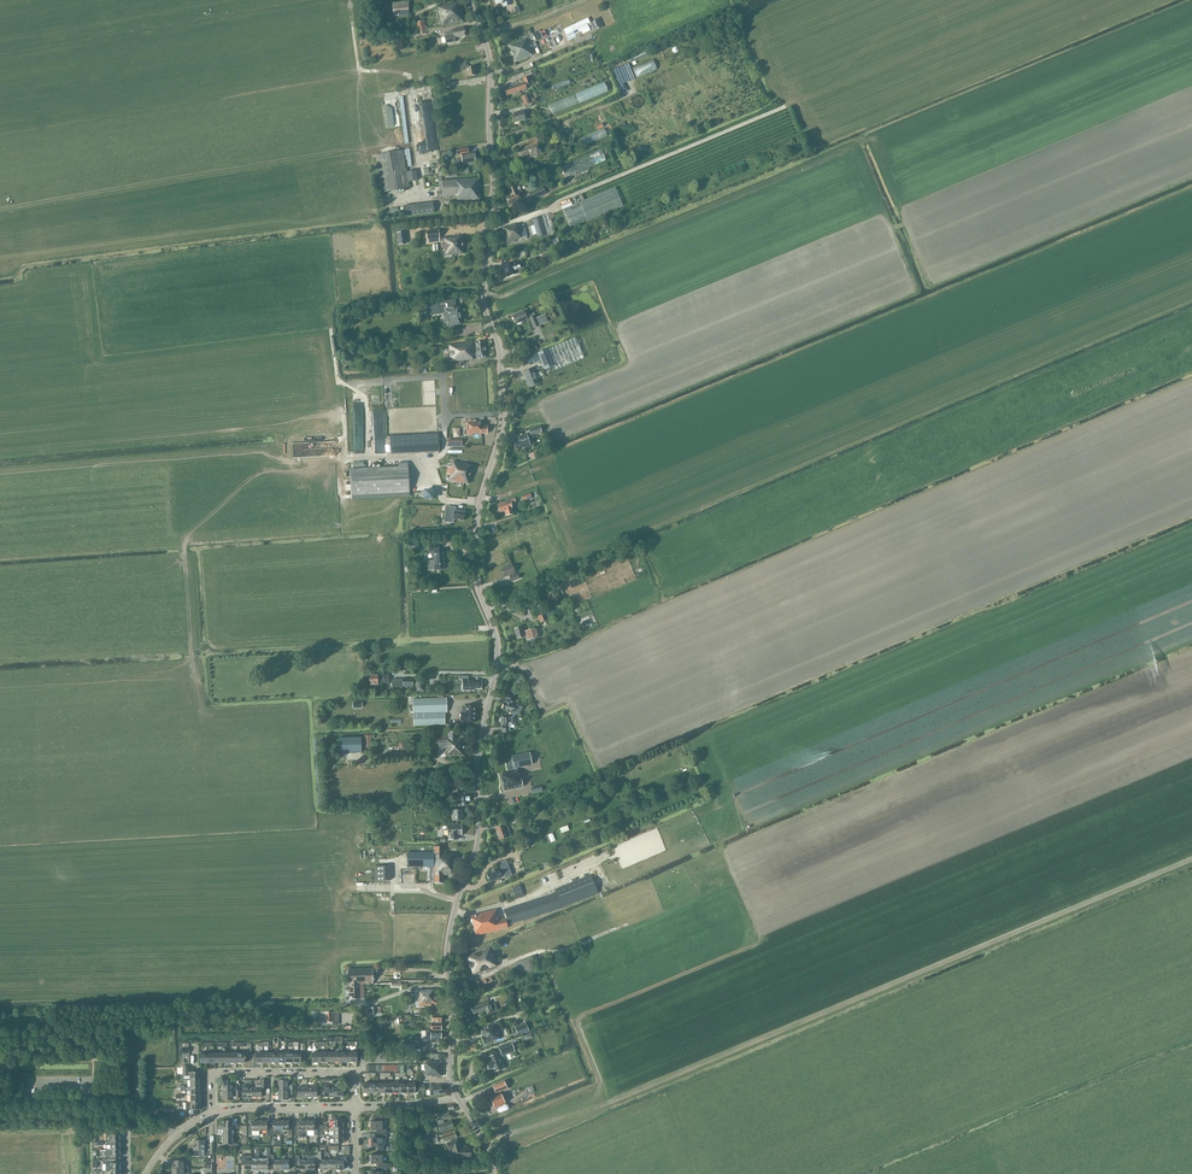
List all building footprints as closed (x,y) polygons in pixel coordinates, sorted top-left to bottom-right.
[(440,12),(439,12),(442,26),(462,22),(458,2),(439,7),(440,12)] [(410,17),(409,4),(394,5),(395,18),(410,17)] [(427,33),(424,20),(415,23),(418,35),(427,33)] [(578,30),(567,35),(569,40),(590,31),(587,24),(577,29),(578,30)] [(452,30),(453,31),(447,32),(447,35),(444,36),(446,43),(455,41),(454,38),(465,36),(464,27),(452,30)] [(539,30),(529,34),(532,40),(535,39),(535,41),(542,38),(539,30)] [(509,45),(515,62),(532,55),(530,51),(531,50),(526,38),(509,45)] [(458,63),(459,69),(462,69),(462,72),(467,71),(468,76),(476,75),(475,67),(467,68),(466,62),(458,63)] [(625,90),(623,84),(635,79),(628,63),(612,70),(621,91),(625,90)] [(525,82),(505,89),(507,95),(526,89),(525,85),(530,83),(528,77),(523,78),(525,82)] [(570,84),(569,79),(554,83),(556,88),(570,84)] [(550,113),(608,92),(605,82),(547,103),(550,113)] [(399,96),(404,143),(408,143),(403,95),(399,96)] [(437,152),(432,95),(419,96),(420,101),(412,101),(415,137),(421,136),(421,141),(425,140),(426,153),(437,152)] [(521,97),(525,109),(531,107),(530,103),(527,95),(521,97)] [(681,131),(671,103),(664,105),(674,133),(681,131)] [(386,105),(386,126),(396,126),(396,119),(391,119),(391,114),(395,114),(395,104),(386,105)] [(523,111),(512,114),(514,123),(525,120),(528,120),(526,112),(523,112),(523,111)] [(597,113),(569,124),(573,132),(601,121),(597,113)] [(603,128),(577,139),(581,147),(607,135),(603,128)] [(517,150),(521,158),(530,154),(532,158),(542,153),(537,142),(517,150)] [(464,166),(478,164),(477,152),(470,153),(469,147),(458,148),(459,155),(463,154),(463,159),(460,160),(461,169),(465,169),(464,166)] [(402,150),(376,155),(383,193),(410,188),(409,182),(407,172),(404,160),(402,150)] [(561,167),(566,178),(606,161),(602,150),(561,167)] [(416,170),(407,172),(409,182),(418,180),(416,170)] [(442,181),(443,196),(458,195),(458,201),(480,200),(479,178),(442,181)] [(506,197),(509,205),(520,200),(519,197),(523,195),(519,185),(509,189),(511,195),(506,197)] [(528,193),(531,200),(546,194),(543,187),(528,193)] [(569,225),(616,210),(614,203),(619,202),(615,191),(563,207),(569,225)] [(404,206),(405,216),(435,212),(433,203),(404,206)] [(533,219),(538,237),(547,235),(542,216),(533,219)] [(514,224),(502,228),(507,244),(515,241),(515,240),(527,237),(523,225),(518,226),(518,224),(514,225),(514,224)] [(404,228),(396,229),(398,245),(406,244),(404,228)] [(452,257),(452,255),(464,254),(461,236),(440,238),(439,230),(427,231),(428,241),(436,240),(436,242),(444,241),(445,250),(443,250),(444,258),(452,257)] [(557,238),(543,243),(546,250),(560,245),(557,238)] [(517,253),(519,260),(526,258),(524,251),(517,253)] [(504,266),(508,277),(518,273),(525,270),(523,264),(519,266),(518,261),(504,266)] [(457,309),(456,301),(443,302),(427,304),(428,312),(447,310),(448,326),(462,325),(461,318),(460,318),(460,315),(461,315),(460,308),(457,309)] [(513,316),(516,323),(527,319),(524,311),(513,316)] [(529,316),(533,328),(539,326),(536,319),(534,314),(529,316)] [(536,319),(539,326),(548,323),(545,315),(536,319)] [(576,337),(547,349),(554,366),(556,370),(585,358),(576,337)] [(475,342),(478,357),(480,358),(486,357),(485,351),(485,347),(484,347),(483,341),(475,342)] [(449,345),(451,362),(473,359),(472,355),(474,354),(473,342),(449,345)] [(538,354),(527,359),(529,364),(533,362),(534,364),(541,361),(545,370),(554,366),(547,349),(538,354)] [(526,380),(529,387),(539,383),(533,369),(525,372),(527,377),(527,376),(528,379),(526,380)] [(383,429),(383,412),(374,411),(373,429),(383,429)] [(355,416),(355,430),(363,431),(363,419),(358,419),(358,416),(355,416)] [(466,436),(487,434),(487,427),(479,428),(479,423),(475,423),(475,421),(468,422),(468,423),(466,423),(466,436)] [(529,430),(531,435),(541,433),(540,427),(529,430)] [(392,455),(440,453),(439,435),(391,437),(392,455)] [(514,443),(516,449),(526,447),(526,446),(530,445),(527,435),(518,437),(519,441),(514,443)] [(362,437),(354,436),(353,453),(363,453),(363,441),(358,441),(358,438),(362,438),(362,437)] [(375,454),(384,454),(384,440),(375,440),(375,454)] [(453,461),(449,480),(469,484),(471,470),(470,470),(471,465),(453,461)] [(363,469),(350,469),(351,495),(351,499),(410,496),(410,492),(408,466),(408,463),(398,463),(398,467),(368,468),(364,469),(363,469)] [(446,482),(445,499),(463,500),(463,504),(473,504),(473,500),(465,499),(465,488),(452,488),(453,482),(446,482)] [(500,512),(505,511),(506,515),(513,513),(512,509),(512,508),(510,504),(515,502),(514,498),(507,500),(508,502),(498,505),(500,512)] [(454,517),(454,520),(464,521),(465,512),(456,511),(457,508),(451,507),(450,516),(454,517)] [(439,545),(428,546),(429,551),(429,553),(434,553),(434,560),(431,560),(429,561),(429,562),(428,562),(429,570),(434,570),(446,569),(445,561),(447,561),(447,552),(439,552),(439,551),(439,545)] [(510,578),(512,582),(519,578),(518,575),(516,575),(515,573),(515,572),(511,564),(506,566),(506,567),(501,569),(505,577),(510,575),(511,578),(510,578)] [(536,612),(540,623),(548,620),(543,609),(536,612)] [(526,636),(528,641),(538,637),(535,628),(525,632),(523,626),(514,629),(517,639),(526,636)] [(380,675),(370,675),(370,684),(378,685),(378,683),(389,683),(389,675),(384,675),(384,673),(380,673),(380,675)] [(474,683),(469,683),(469,676),(460,676),(460,680),(463,679),(463,690),(475,690),(475,689),(482,689),(482,681),(474,681),(474,683)] [(392,687),(399,687),(399,686),(412,687),(413,678),(403,678),(403,681),(393,680),(392,687)] [(424,693),(424,681),(416,681),(416,693),(424,693)] [(516,705),(510,704),(512,698),(506,697),(505,702),(504,702),(502,710),(507,711),(507,712),(513,713),(514,713),(519,714),(520,711),(522,710),(523,707),(521,706),(517,705),(516,705)] [(413,699),(414,713),(445,712),(447,712),(446,698),(413,699)] [(476,712),(475,706),(466,706),(466,713),(461,713),(462,721),(466,721),(466,722),(476,722),(476,715),(476,712)] [(445,724),(445,712),(414,713),(414,725),(445,724)] [(514,717),(500,717),(500,724),(502,724),(502,733),(506,733),(510,731),(510,728),(508,728),(508,722),(512,722),(514,722),(514,717)] [(429,738),(429,748),(444,748),(444,751),(445,751),(445,756),(464,756),(464,736),(457,736),(457,732),(448,732),(448,738),(447,738),(447,734),(432,735),(432,738),(429,738)] [(339,738),(339,753),(362,753),(361,737),(339,738)] [(523,787),(521,778),(520,778),(519,770),(518,771),(517,768),(532,764),(530,753),(512,756),(514,768),(515,768),(515,771),(501,774),(501,775),(504,790),(504,791),(505,790),(523,787)] [(444,778),(444,788),(458,788),(458,778),(444,778)] [(458,792),(458,806),(469,806),(469,801),(469,797),(468,792),(458,792)] [(446,807),(446,813),(451,812),(451,815),(453,815),(453,820),(463,820),(462,810),(455,810),(455,806),(446,807)] [(527,817),(525,813),(515,816),(517,821),(527,817)] [(448,836),(449,836),(449,840),(459,839),(458,835),(463,835),(462,824),(447,825),(448,836)] [(559,828),(561,833),(569,829),(567,824),(559,828)] [(495,829),(499,840),(511,835),(507,825),(504,826),(495,829)] [(453,860),(453,854),(443,853),(443,847),(434,847),(434,853),(407,852),(407,867),(434,867),(433,883),(442,883),(442,875),(454,875),(454,860),(453,860)] [(365,859),(390,859),(389,850),(365,851),(365,859)] [(487,874),(490,882),(502,878),(502,877),(504,876),(505,878),(512,875),(506,860),(499,863),(502,868),(499,869),(487,874)] [(574,864),(567,866),(569,875),(576,873),(574,864)] [(374,880),(389,880),(389,865),(373,866),(374,880)] [(416,867),(415,881),(425,882),(425,867),(416,867)] [(399,869),(399,883),(412,883),(412,877),(406,877),(406,869),(399,869)] [(505,918),(507,925),(562,908),(598,893),(591,875),(555,890),(557,893),(504,910),(506,918),(505,918)] [(513,890),(516,899),(524,896),(520,887),(513,890)] [(497,916),(495,909),(471,916),(476,936),(508,927),(507,925),(505,918),(500,920),(498,916),(497,916)] [(466,956),(472,975),(497,966),(495,961),(491,949),(490,947),(466,956)] [(561,955),(563,961),(577,956),(574,950),(561,955)] [(535,958),(538,965),(552,960),(550,955),(547,957),(545,953),(535,958)] [(512,964),(517,976),(537,969),(532,957),(512,964)] [(349,1000),(364,999),(364,984),(373,983),(373,974),(378,974),(377,968),(348,969),(349,1000)] [(433,989),(418,990),(418,1000),(416,1001),(417,1006),(435,1005),(435,1004),(438,1004),(437,993),(433,993),(433,989)] [(490,1005),(489,1001),(472,1008),(474,1014),(485,1010),(487,1015),(497,1011),(494,1003),(490,1005)] [(511,1003),(503,1006),(506,1011),(513,1008),(511,1003)] [(481,1037),(484,1045),(500,1039),(496,1030),(498,1029),(496,1023),(480,1029),(483,1037),(481,1037)] [(529,1031),(526,1023),(515,1027),(518,1035),(529,1031)] [(428,1030),(428,1032),(426,1032),(426,1037),(431,1037),(431,1042),(439,1042),(439,1039),(442,1039),(442,1032),(432,1032),(432,1030),(431,1030),(428,1030)] [(342,1037),(334,1037),(334,1042),(334,1046),(336,1046),(336,1042),(342,1042),(342,1037)] [(515,1051),(513,1047),(518,1046),(516,1041),(499,1048),(501,1052),(488,1057),(490,1061),(486,1062),(489,1070),(493,1069),(494,1073),(503,1069),(498,1056),(502,1055),(502,1056),(515,1051)] [(245,1053),(237,1053),(237,1063),(245,1063),(245,1059),(248,1059),(248,1054),(245,1054),(245,1053)] [(293,1053),(293,1063),(301,1063),(301,1059),(305,1059),(305,1053),(293,1053)] [(431,1076),(431,1077),(441,1076),(441,1062),(425,1062),(426,1076),(431,1076)] [(200,1072),(190,1072),(188,1072),(188,1068),(183,1069),(183,1075),(190,1075),(190,1080),(200,1080),(200,1072)] [(233,1085),(233,1080),(223,1080),(223,1090),(232,1090),(232,1091),(236,1091),(236,1090),(237,1090),(237,1085),(233,1085)] [(288,1081),(278,1080),(278,1090),(292,1090),(295,1090),(295,1085),(288,1085),(288,1081)] [(498,1108),(497,1110),(498,1112),(500,1113),(508,1110),(508,1108),(508,1106),(505,1105),(500,1094),(499,1092),(507,1089),(504,1081),(493,1086),(496,1094),(497,1096),(490,1099),(492,1101),(491,1103),(492,1104),(493,1105),(495,1108),(498,1107),(498,1108)] [(316,1084),(313,1084),(313,1087),(307,1087),(307,1097),(317,1097),(316,1084)] [(329,1084),(324,1084),(324,1097),(333,1097),(333,1087),(329,1087),(329,1084)] [(340,1084),(340,1087),(333,1087),(333,1097),(343,1097),(343,1087),(343,1084),(340,1084)] [(243,1088),(242,1088),(242,1097),(252,1097),(252,1088),(245,1088),(245,1085),(243,1085),(243,1088)] [(443,1093),(441,1086),(429,1088),(430,1095),(443,1093)] [(297,1097),(307,1097),(307,1087),(297,1087),(297,1097)] [(261,1088),(252,1088),(252,1097),(261,1097),(261,1088)] [(232,1090),(223,1090),(223,1099),(232,1100),(232,1091),(232,1090)] [(292,1090),(278,1090),(278,1100),(288,1100),(288,1095),(292,1095),(292,1090)] [(200,1110),(200,1102),(186,1102),(186,1110),(190,1110),(191,1114),(196,1114),(196,1110),(200,1110)] [(249,1120),(260,1120),(260,1112),(249,1111),(249,1120)] [(372,1121),(370,1121),(370,1130),(378,1130),(378,1134),(387,1134),(387,1129),(382,1129),(382,1121),(383,1121),(383,1117),(372,1117),(372,1121)] [(437,1121),(441,1133),(445,1131),(445,1130),(454,1127),(451,1121),(444,1124),(443,1120),(437,1121)] [(259,1131),(259,1121),(252,1121),(252,1126),(248,1126),(248,1136),(252,1136),(252,1131),(259,1131)] [(259,1121),(259,1131),(267,1131),(267,1136),(270,1136),(270,1126),(267,1126),(267,1121),(259,1121)] [(273,1126),(270,1126),(270,1136),(274,1136),(274,1131),(281,1131),(281,1121),(273,1121),(273,1126)] [(289,1125),(289,1121),(281,1121),(281,1131),(288,1131),(288,1136),(292,1136),(292,1125),(289,1125)] [(299,1125),(296,1125),(296,1135),(299,1135),(299,1131),(306,1131),(306,1121),(299,1121),(299,1125)] [(314,1125),(314,1121),(306,1121),(306,1131),(314,1131),(314,1135),(317,1135),(317,1125),(314,1125)] [(110,1131),(106,1131),(106,1134),(106,1142),(107,1142),(110,1142),(120,1142),(120,1134),(115,1134),(115,1131),(110,1131)] [(457,1137),(455,1131),(441,1135),(444,1142),(457,1137)] [(378,1134),(378,1138),(371,1138),(371,1147),(378,1147),(378,1150),(392,1150),(392,1146),(382,1146),(382,1138),(388,1138),(388,1134),(378,1134)] [(233,1136),(223,1136),(223,1144),(227,1144),(228,1147),(238,1147),(237,1143),(233,1144),(233,1136)] [(332,1147),(339,1147),(339,1143),(343,1143),(343,1136),(333,1136),(333,1143),(329,1143),(329,1147),(332,1147)] [(447,1143),(449,1150),(453,1149),(455,1156),(460,1156),(460,1157),(471,1157),(471,1148),(461,1148),(460,1146),(459,1146),(457,1140),(447,1143)] [(193,1148),(193,1156),(205,1156),(205,1154),(206,1155),(206,1156),(210,1156),(210,1154),(214,1154),(213,1148),(210,1148),(205,1148),(193,1148)] [(110,1149),(106,1149),(106,1160),(116,1160),(116,1157),(120,1157),(120,1149),(110,1149)] [(259,1160),(259,1170),(267,1170),(267,1165),(270,1165),(270,1155),(267,1155),(267,1160),(259,1160)] [(274,1155),(270,1155),(270,1165),(274,1165),(274,1170),(281,1170),(281,1160),(274,1160),(274,1155)] [(281,1160),(281,1170),(289,1170),(289,1165),(292,1165),(292,1155),(289,1155),(289,1160),(281,1160)] [(299,1155),(296,1155),(296,1165),(299,1165),(299,1170),(307,1170),(307,1160),(299,1160),(299,1155)] [(314,1170),(314,1165),(318,1165),(318,1155),(314,1155),(314,1160),(307,1160),(307,1170),(314,1170)] [(321,1165),(321,1170),(329,1170),(328,1160),(321,1160),(321,1155),(318,1155),(318,1165),(321,1165)] [(378,1167),(387,1167),(387,1163),(382,1163),(382,1155),(371,1155),(371,1164),(378,1164),(378,1167)] [(244,1170),(252,1170),(252,1160),(244,1160),(244,1156),(241,1156),(241,1165),(244,1165),(244,1170)] [(346,1164),(346,1157),(340,1157),(340,1160),(336,1160),(336,1170),(344,1169),(343,1164),(346,1164)] [(116,1160),(106,1160),(106,1171),(121,1171),(121,1164),(116,1164),(116,1160)]
